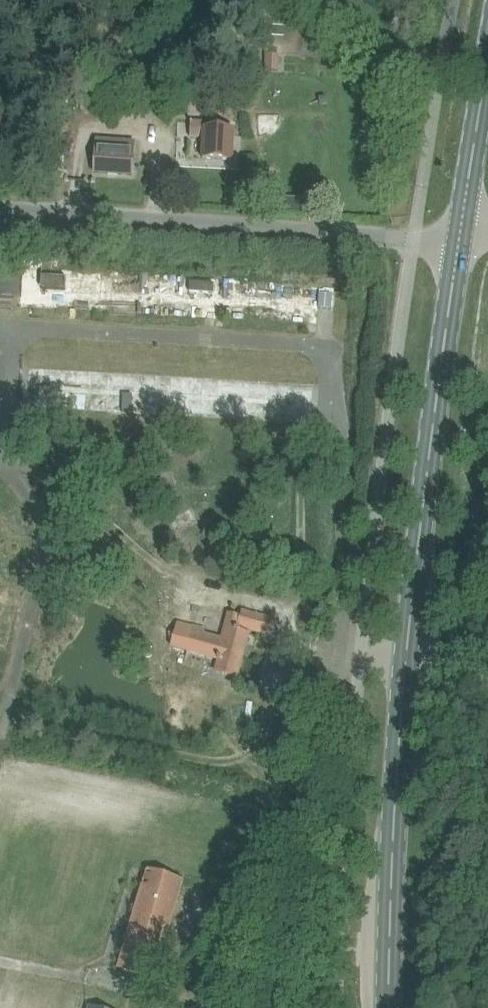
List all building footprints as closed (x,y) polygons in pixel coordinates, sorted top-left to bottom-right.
[(266,55),(266,71),(279,71),(280,56),(266,55)] [(204,138),(204,139),(203,160),(232,161),(234,131),(210,130),(211,123),(191,123),(191,138),(204,138)] [(95,142),(93,174),(131,176),(133,144),(95,142)] [(19,287),(20,266),(0,266),(0,287),(19,287)] [(61,286),(62,276),(40,274),(39,284),(61,286)] [(188,281),(188,289),(212,290),(212,282),(188,281)] [(319,292),(319,308),(332,308),(333,293),(319,292)] [(218,673),(219,673),(238,678),(250,634),(240,631),(241,628),(270,636),(274,620),(244,612),(242,618),(231,615),(224,640),(205,635),(206,631),(195,628),(189,651),(221,660),(218,673)] [(121,969),(139,974),(158,980),(186,882),(148,871),(121,969)]
